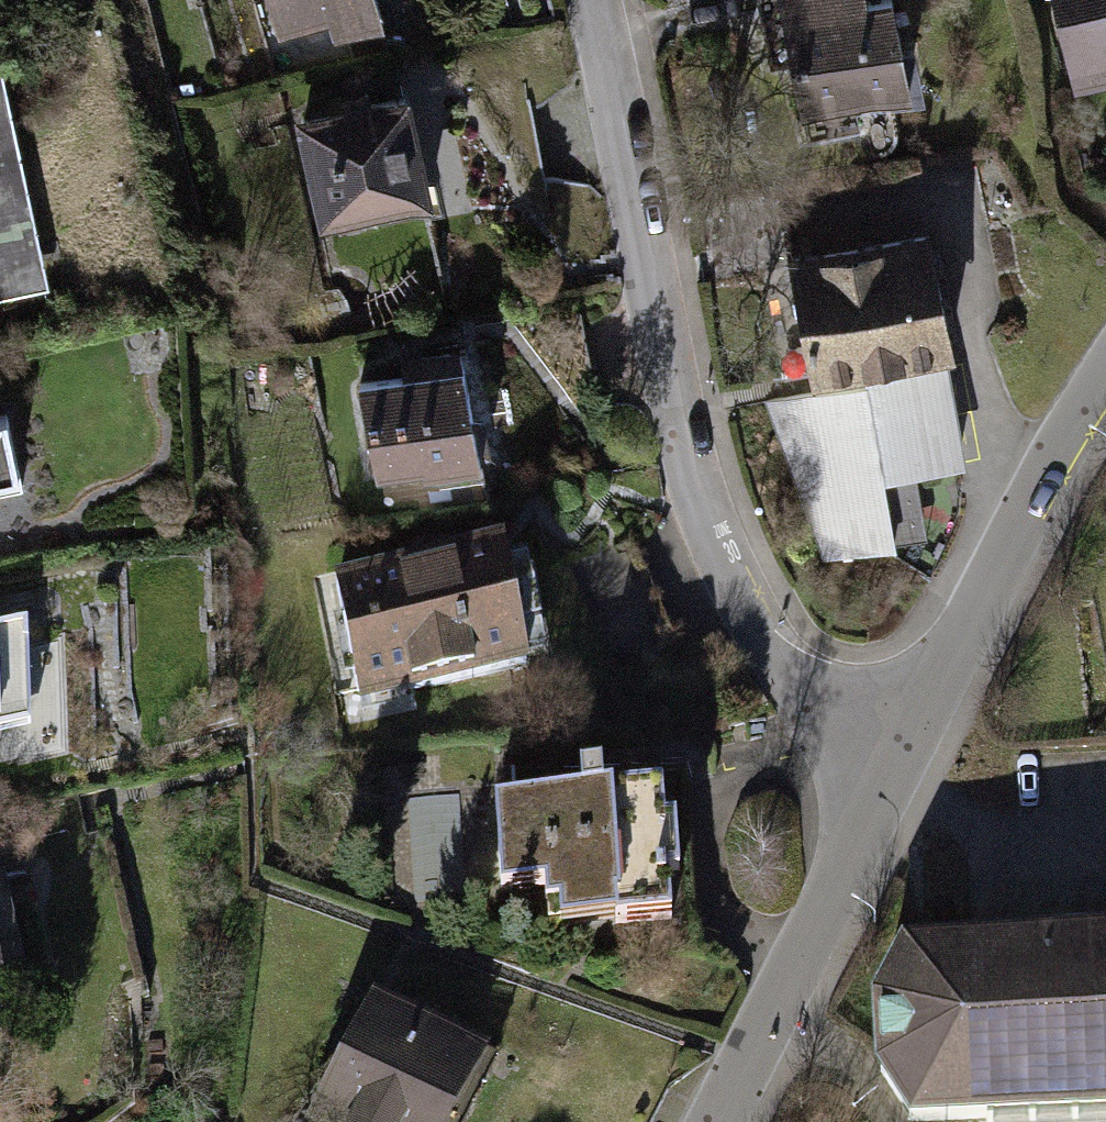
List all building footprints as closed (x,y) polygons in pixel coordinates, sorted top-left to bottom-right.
[(279,26),(331,11),(336,29),(388,14),(383,0),(271,0),(279,26)] [(805,106),(918,83),(901,0),(783,0),(805,106)] [(1079,68),(1105,61),(1105,0),(1061,0),(1079,68)] [(0,54),(0,293),(51,281),(0,54)] [(411,82),(294,111),(322,225),(439,197),(411,82)] [(958,227),(792,258),(813,370),(978,340),(958,227)] [(466,356),(363,375),(381,471),(484,451),(466,356)] [(962,371),(796,405),(830,568),(919,550),(905,484),(982,468),(962,371)] [(20,474),(7,409),(0,411),(0,478),(20,474)] [(506,548),(336,576),(357,700),(527,673),(506,548)] [(18,686),(16,627),(0,631),(0,690),(18,686)] [(68,645),(39,646),(42,746),(71,745),(68,645)] [(665,803),(470,806),(471,900),(523,899),(524,933),(667,931),(665,803)] [(907,948),(876,1001),(882,1071),(916,1121),(977,1121),(1105,1116),(1105,936),(907,948)] [(376,993),(312,1121),(457,1121),(493,1051),(376,993)]
